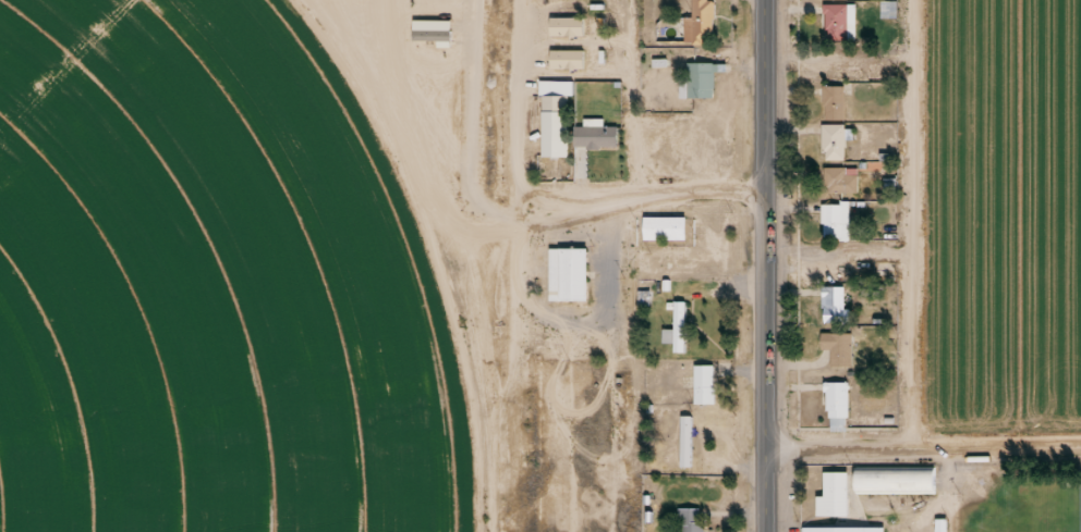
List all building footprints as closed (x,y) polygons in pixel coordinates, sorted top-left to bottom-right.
[(695,49),(715,48),(714,24),(718,24),(718,5),(709,5),(709,0),(695,0),(695,49)] [(826,11),(826,22),(828,22),(829,34),(834,34),(834,47),(850,46),(850,11),(826,11)] [(554,21),(554,39),(587,39),(586,20),(554,21)] [(556,55),(556,75),(588,74),(587,55),(556,55)] [(691,67),(691,102),(717,102),(717,79),(730,79),(730,70),(717,70),(717,67),(691,67)] [(825,92),(825,112),(828,112),(828,125),(848,125),(848,92),(825,92)] [(540,100),(542,164),(569,163),(568,100),(540,100)] [(824,129),(824,158),(828,158),(828,166),(848,166),(849,145),(857,146),(857,134),(848,134),(848,129),(824,129)] [(574,131),(574,152),(619,152),(619,131),(574,131)] [(827,173),(827,186),(834,199),(861,199),(861,180),(850,180),(850,172),(827,173)] [(823,210),(824,250),(854,249),(853,206),(842,206),(843,210),(823,210)] [(645,221),(645,246),(689,247),(690,221),(645,221)] [(549,255),(550,309),(590,308),(588,255),(549,255)] [(823,293),(823,330),(852,330),(852,316),(847,316),(847,293),(823,293)] [(682,352),(682,303),(672,303),(672,340),(671,340),(671,352),(682,352)] [(822,338),(822,352),(831,352),(831,373),(854,373),(854,338),(822,338)] [(695,369),(696,412),(717,412),(716,368),(695,369)] [(824,399),(827,399),(827,424),(851,424),(850,388),(824,388),(824,399)] [(679,467),(689,467),(689,416),(679,416),(679,467)] [(684,420),(684,475),(697,475),(697,420),(684,420)] [(854,473),(854,499),(938,499),(938,473),(854,473)] [(825,479),(825,500),(817,500),(817,522),(851,522),(851,479),(825,479)] [(680,531),(706,531),(706,521),(695,521),(695,515),(680,515),(680,531)]
